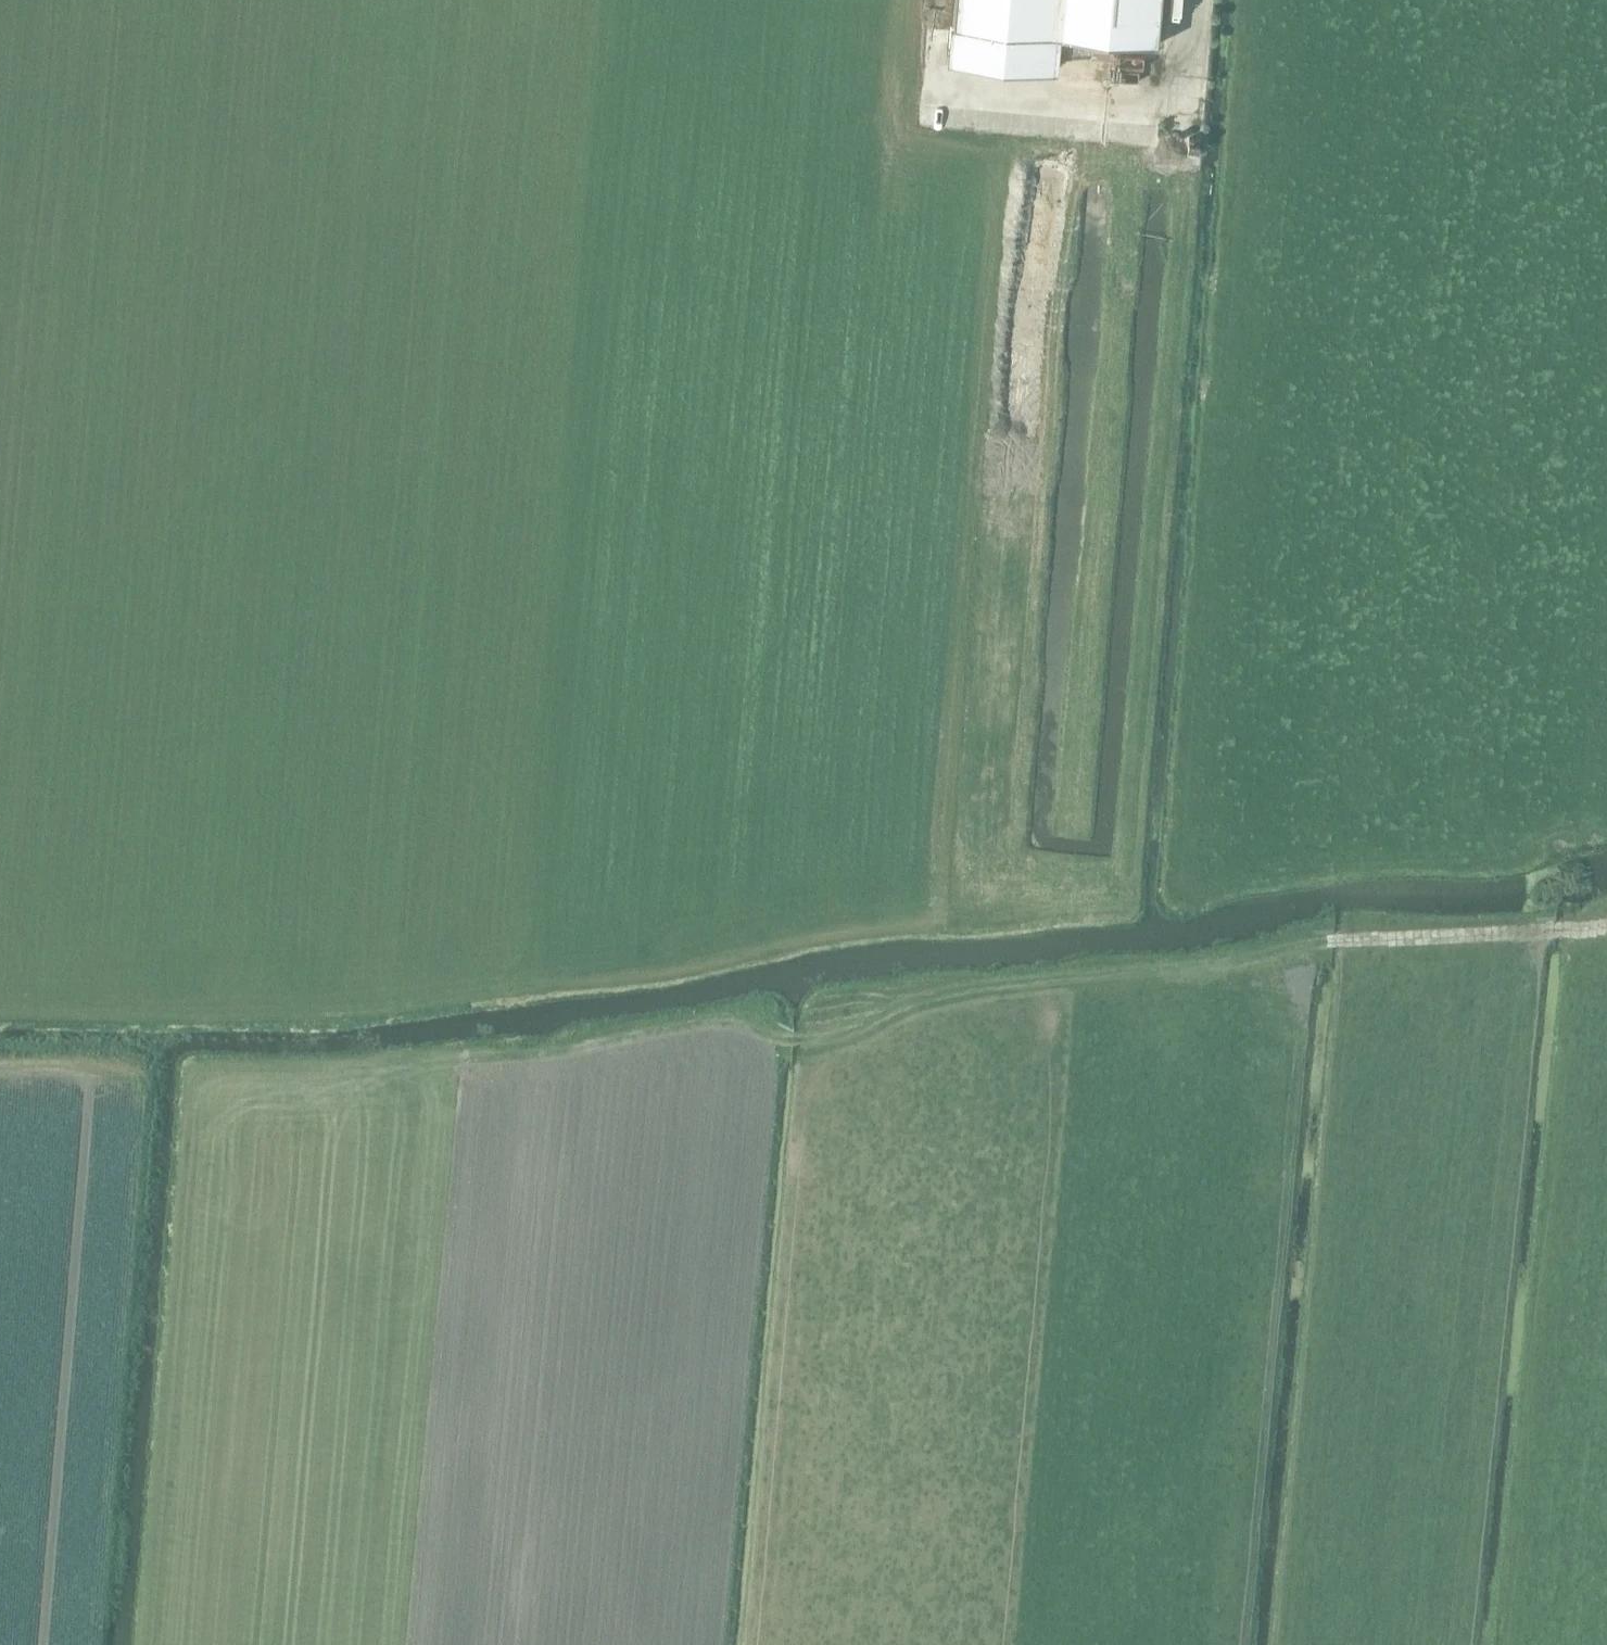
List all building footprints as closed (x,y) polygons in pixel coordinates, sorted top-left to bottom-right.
[(952,61),(1056,70),(1059,34),(1160,43),(1164,0),(957,0),(954,31),(952,61)]
